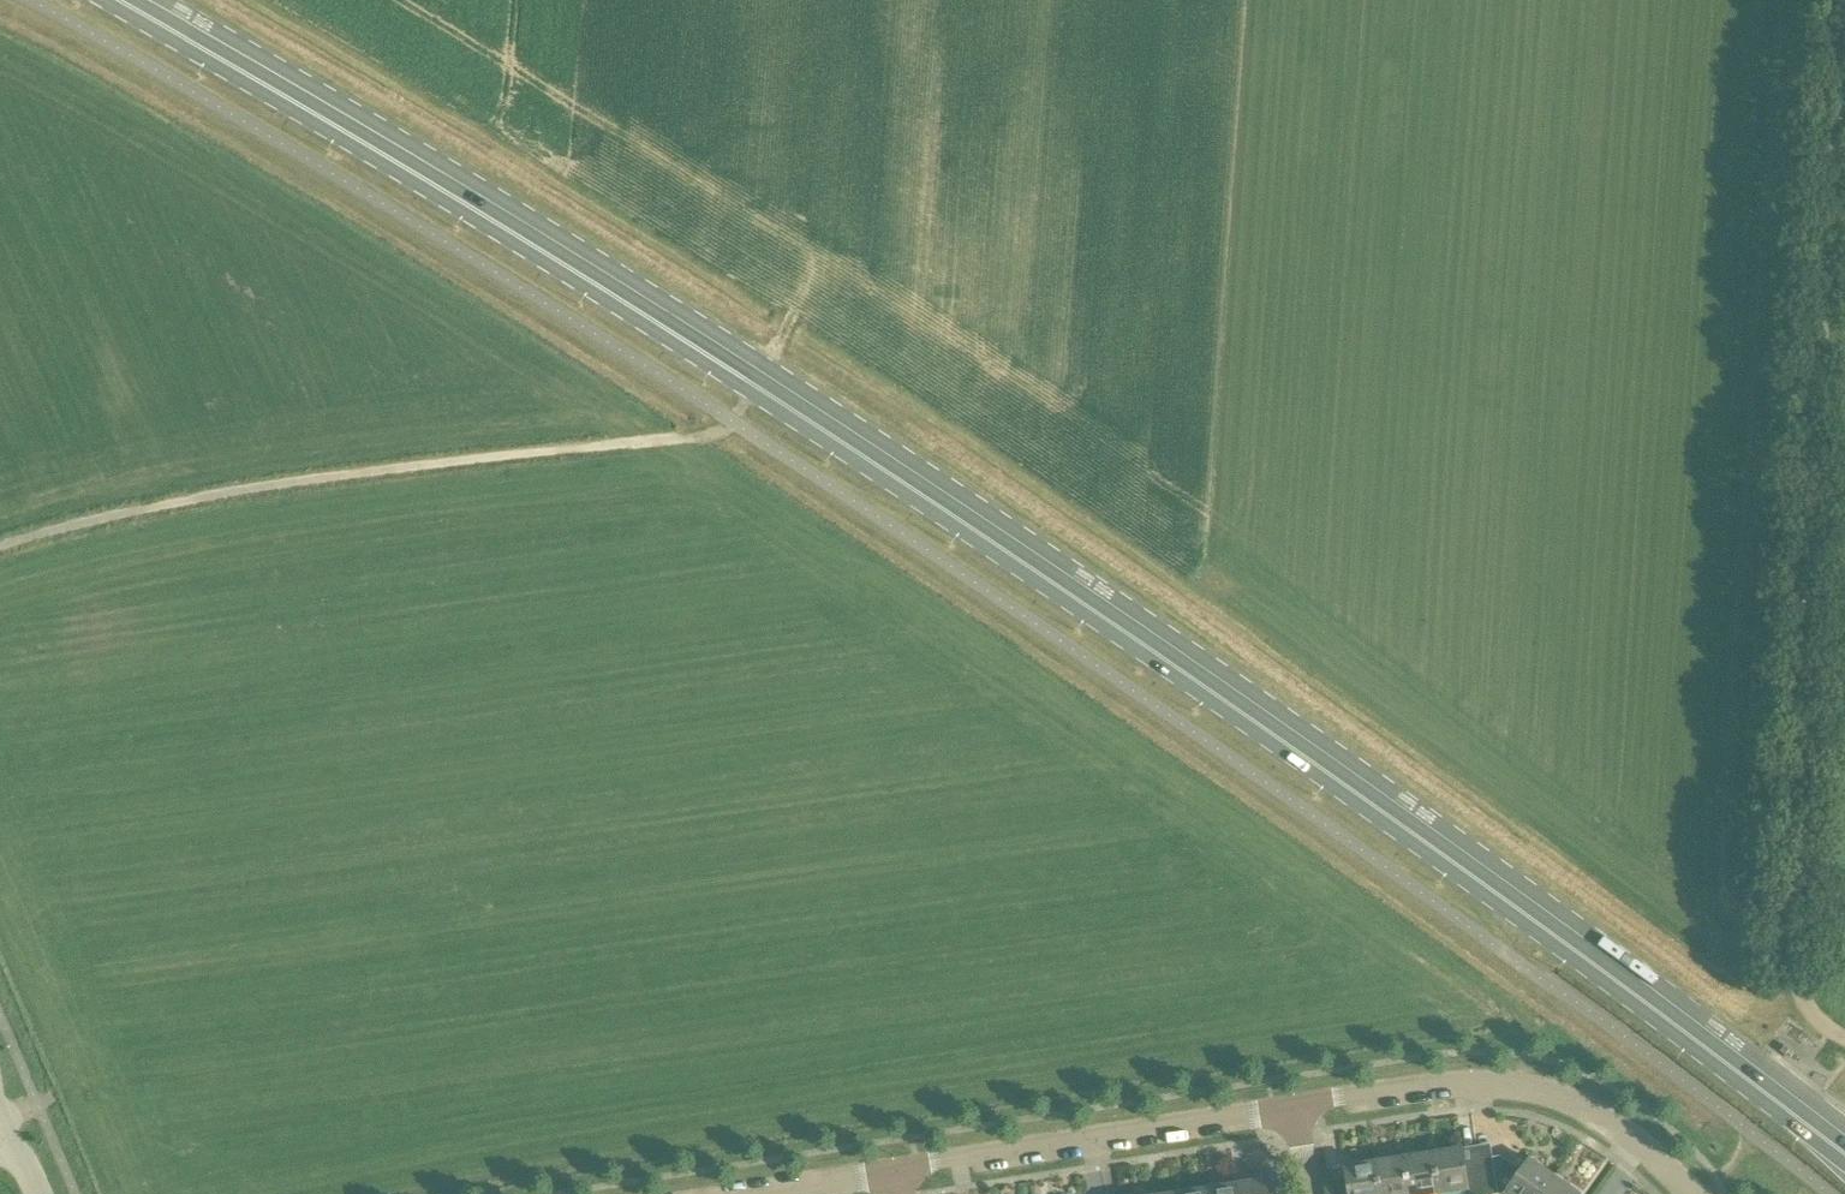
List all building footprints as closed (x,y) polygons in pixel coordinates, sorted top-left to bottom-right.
[(1480,1170),(1466,1172),(1462,1149),(1433,1154),(1439,1193),(1452,1193),(1469,1191),(1469,1193),(1484,1193),(1480,1170)] [(1433,1154),(1404,1158),(1409,1193),(1439,1193),(1433,1154)] [(1479,1160),(1480,1170),(1484,1193),(1501,1191),(1505,1193),(1543,1193),(1555,1177),(1529,1159),(1521,1171),(1500,1156),(1479,1160)] [(1375,1162),(1380,1193),(1409,1193),(1404,1158),(1375,1162)] [(1375,1162),(1345,1167),(1346,1179),(1349,1193),(1380,1193),(1375,1162)] [(1555,1177),(1543,1193),(1580,1193),(1555,1177)] [(1238,1193),(1268,1193),(1266,1180),(1237,1185),(1238,1193)] [(1237,1185),(1208,1189),(1208,1193),(1238,1193),(1237,1185)]
